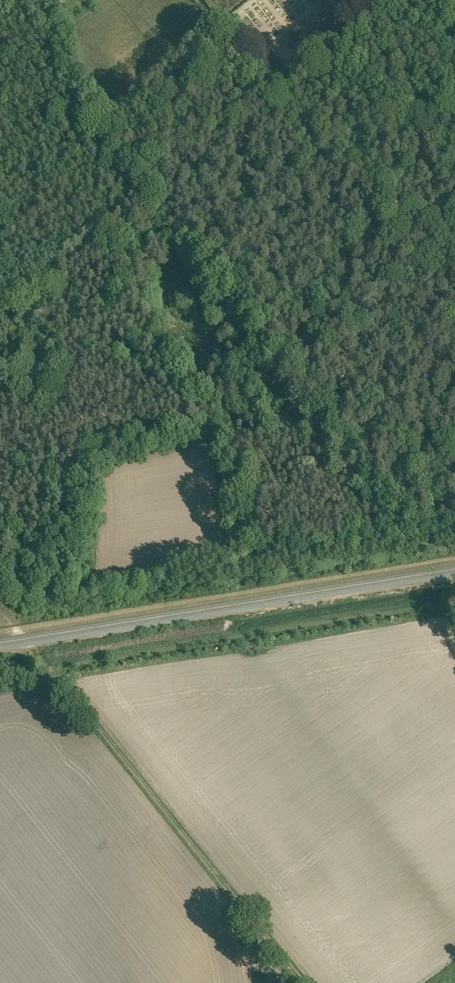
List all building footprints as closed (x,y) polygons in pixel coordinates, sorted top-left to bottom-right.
[(58,15),(68,11),(64,0),(52,0),(58,15)]
